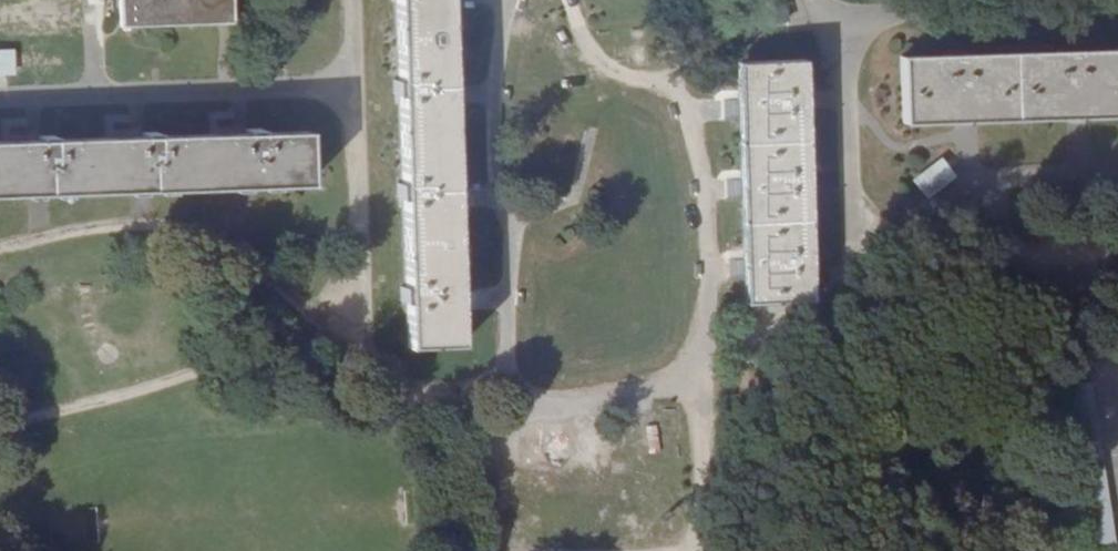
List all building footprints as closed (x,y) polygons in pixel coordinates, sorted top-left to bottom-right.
[(118,40),(232,31),(229,0),(115,0),(118,40)] [(392,0),(397,0),(400,86),(393,86),(393,105),(401,105),(403,192),(396,192),(396,205),(403,205),(405,294),(398,295),(398,313),(406,313),(406,356),(456,355),(449,0),(392,0)] [(12,74),(12,48),(0,48),(0,74),(12,74)] [(897,66),(900,131),(1117,122),(1117,57),(897,66)] [(796,71),(732,75),(741,315),(807,313),(796,71)] [(307,196),(304,143),(263,146),(263,139),(245,139),(244,146),(159,148),(159,142),(145,142),(144,148),(53,151),(52,144),(38,144),(39,151),(0,152),(0,204),(307,196)] [(940,159),(910,176),(920,194),(950,176),(940,159)] [(1060,395),(1088,550),(1116,550),(1091,392),(1060,395)]
